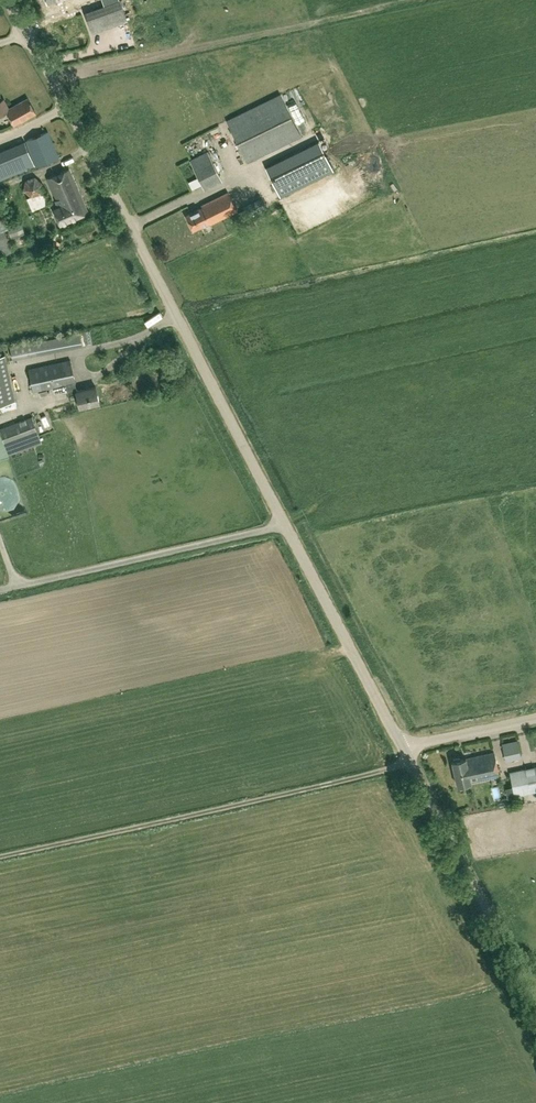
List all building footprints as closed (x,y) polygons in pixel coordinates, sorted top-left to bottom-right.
[(120,0),(118,0),(85,12),(92,32),(92,33),(127,20),(127,19),(120,0)] [(280,93),(226,119),(226,120),(247,163),(302,136),(280,93)] [(27,98),(10,107),(9,107),(4,98),(0,101),(0,115),(7,112),(14,125),(36,113),(27,98)] [(58,157),(47,131),(27,140),(37,165),(58,157)] [(0,151),(0,180),(35,165),(25,141),(0,151)] [(333,170),(319,141),(265,167),(280,196),(333,170)] [(207,150),(189,160),(204,189),(222,180),(207,150)] [(88,211),(70,168),(47,178),(56,199),(55,200),(58,206),(54,208),(60,223),(88,211)] [(43,186),(43,183),(35,176),(25,179),(23,190),(32,210),(49,203),(43,186)] [(202,207),(185,215),(193,230),(209,222),(210,223),(237,210),(228,192),(201,205),(202,207)] [(0,217),(0,255),(11,252),(0,217)] [(22,227),(9,231),(11,237),(24,233),(22,227)] [(80,333),(10,346),(13,358),(82,345),(80,333)] [(13,400),(10,385),(12,384),(4,353),(0,354),(0,403),(13,400)] [(71,360),(28,369),(33,391),(66,384),(69,399),(77,397),(80,407),(99,402),(96,386),(77,390),(75,382),(71,360)] [(44,420),(58,415),(56,407),(42,412),(44,420)] [(0,428),(0,430),(9,454),(42,442),(32,416),(0,428)] [(504,759),(522,755),(519,742),(502,746),(504,759)] [(457,785),(499,775),(494,752),(460,759),(459,758),(454,759),(454,760),(452,761),(457,785)] [(510,772),(515,795),(535,791),(535,766),(510,772)]
